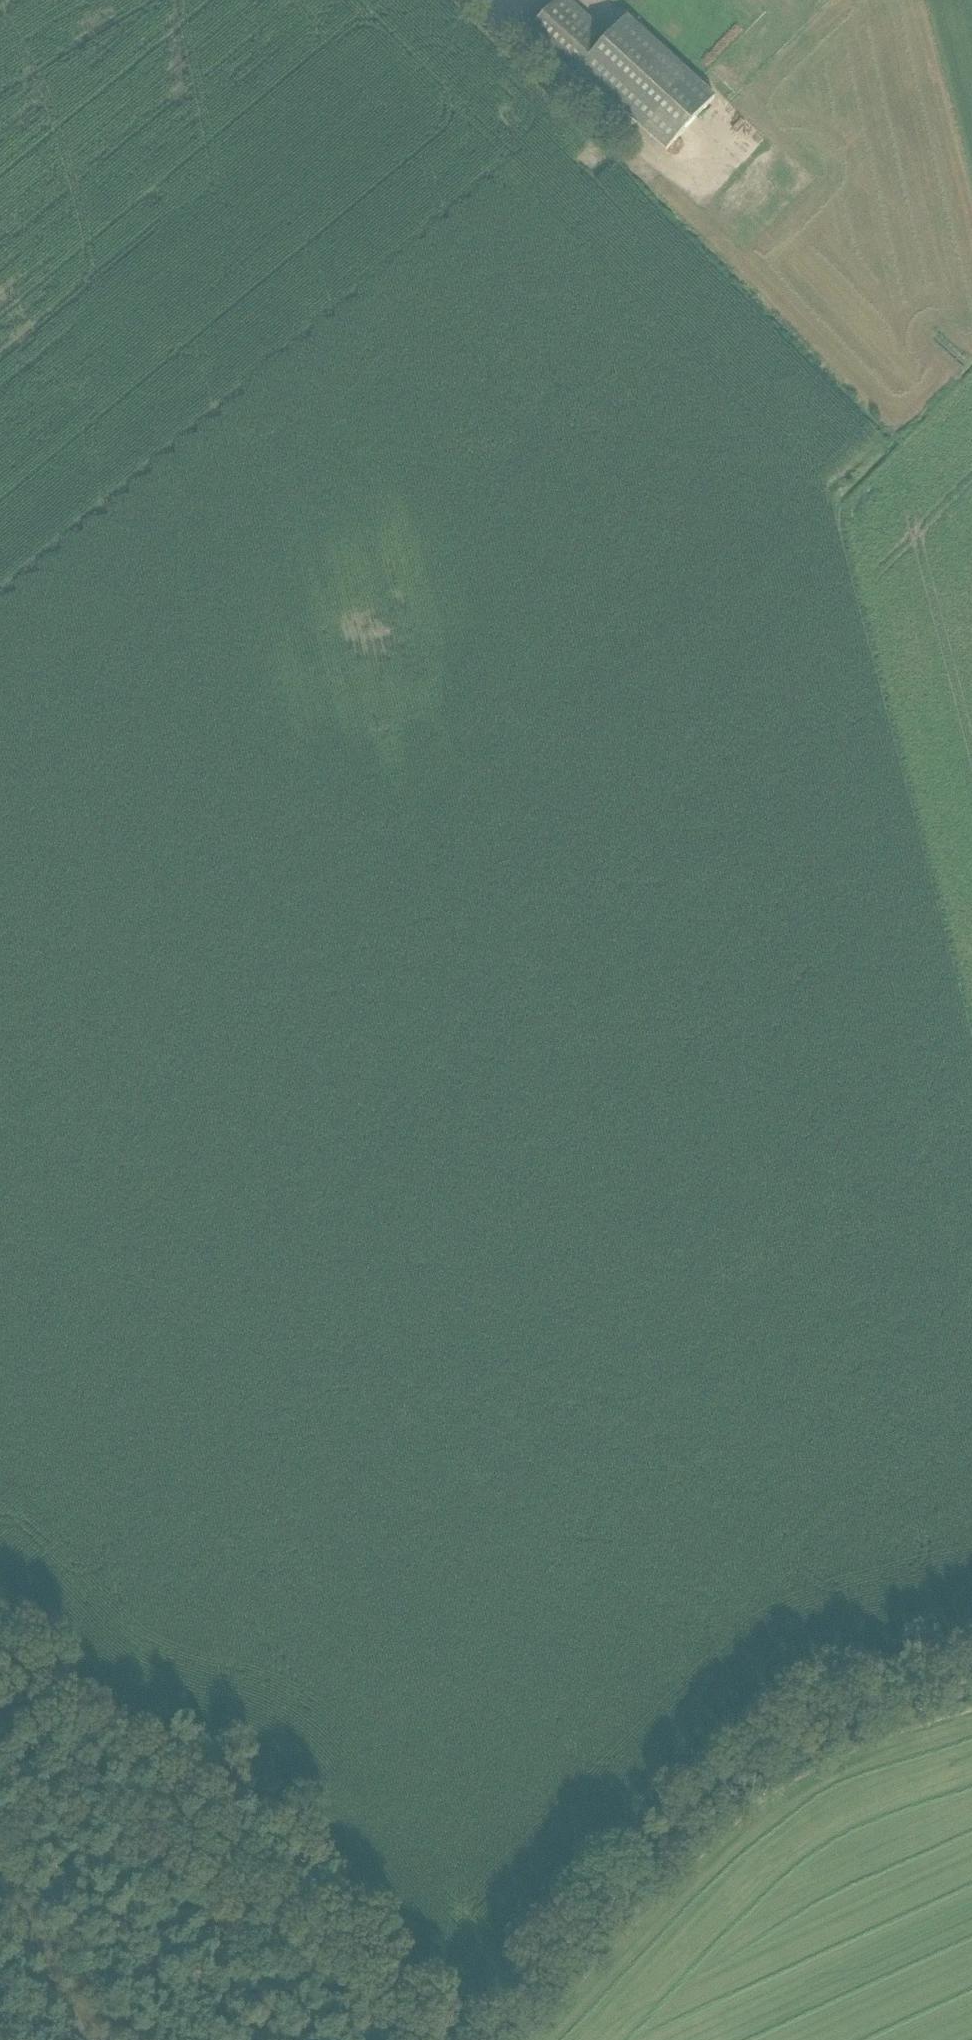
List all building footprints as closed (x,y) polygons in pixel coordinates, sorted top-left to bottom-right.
[(577,71),(666,152),(714,99),(626,18),(607,38),(566,0),(558,0),(528,32),(574,75),(577,71)]
